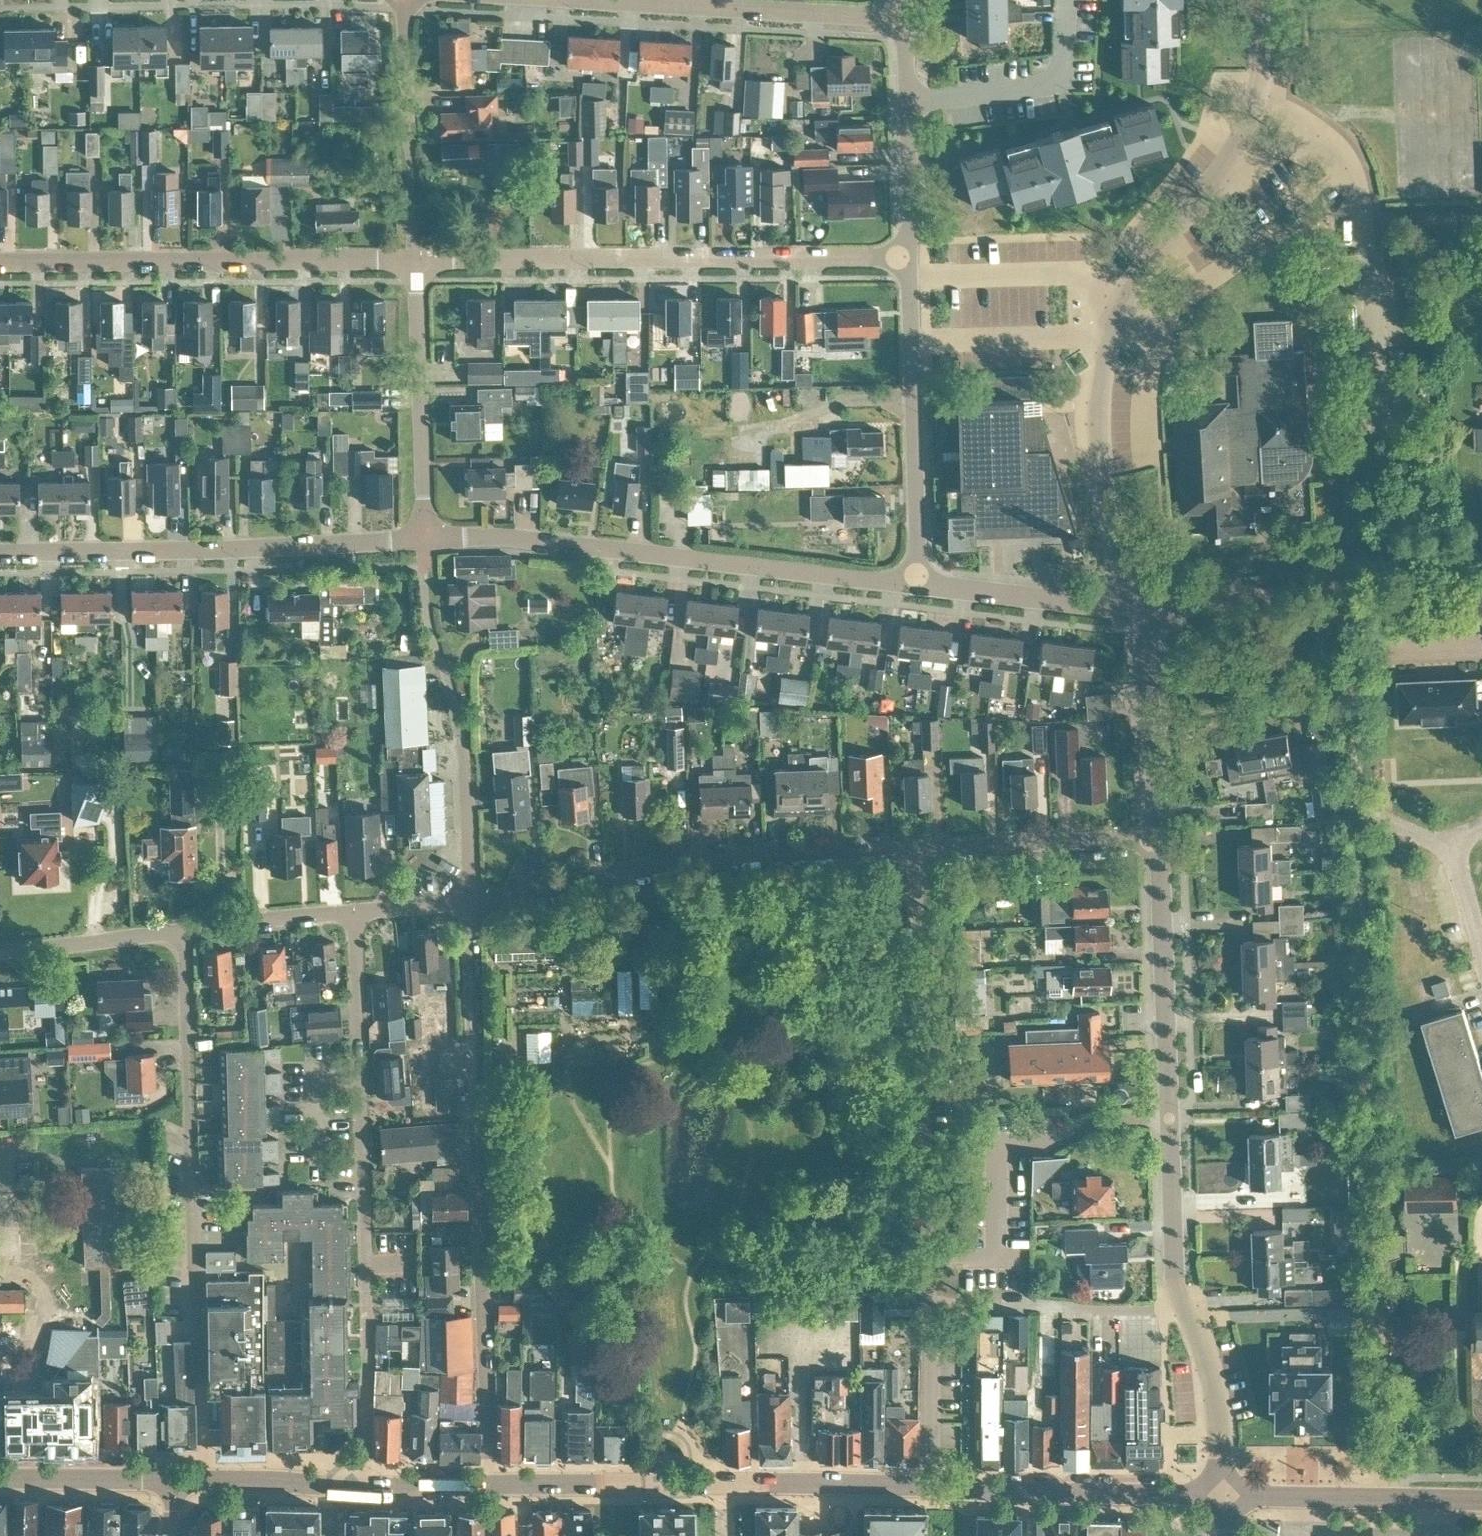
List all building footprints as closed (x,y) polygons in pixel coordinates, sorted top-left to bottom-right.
[(962,13),(965,13),(1020,11),(1020,3),(1005,2),(1004,0),(962,0),(962,13)] [(1127,3),(1130,3),(1131,40),(1120,40),(1121,80),(1150,79),(1162,79),(1166,78),(1166,40),(1176,40),(1175,2),(1179,2),(1179,0),(1126,0),(1127,3)] [(962,13),(962,37),(972,37),(979,45),(997,46),(997,37),(1005,36),(1005,21),(1020,19),(1020,11),(965,13),(962,13)] [(486,58),(499,58),(500,48),(486,47),(469,47),(468,20),(450,20),(450,33),(438,34),(438,60),(486,58)] [(225,25),(225,65),(226,81),(236,82),(236,65),(250,65),(250,53),(250,24),(225,25)] [(202,65),(225,65),(225,25),(199,25),(200,53),(200,63),(189,63),(189,87),(202,87),(202,65)] [(295,26),(296,83),(306,82),(305,54),(321,54),(320,25),(295,26)] [(122,64),(138,64),(138,26),(112,26),(113,64),(111,64),(111,75),(122,75),(122,64)] [(138,26),(138,64),(156,64),(156,74),(167,74),(167,63),(164,63),(164,26),(138,26)] [(285,83),(296,83),(295,26),(270,26),(270,54),(285,54),(285,83)] [(28,29),(29,66),(29,71),(55,71),(55,80),(72,80),(72,70),(66,71),(66,40),(53,40),(53,28),(28,29)] [(366,41),(366,28),(340,29),(341,72),(367,72),(367,66),(376,66),(375,41),(366,41)] [(29,66),(28,29),(3,29),(3,41),(0,41),(0,67),(4,66),(4,58),(19,58),(19,66),(29,66)] [(591,67),(593,36),(567,35),(565,65),(591,67)] [(593,36),(591,67),(617,68),(618,38),(593,36)] [(511,62),(513,38),(501,37),(500,48),(499,58),(499,61),(511,62)] [(523,63),(525,39),(513,38),(511,62),(523,63)] [(535,63),(537,39),(525,39),(523,63),(535,63)] [(537,39),(535,63),(547,64),(549,40),(537,39)] [(662,71),(664,41),(638,39),(637,70),(662,71)] [(664,41),(662,71),(688,73),(690,42),(664,41)] [(732,77),(734,45),(712,43),(710,75),(720,76),(719,89),(731,90),(732,77)] [(854,63),(853,53),(826,54),(826,64),(824,64),(824,66),(810,66),(811,106),(829,105),(828,94),(869,92),(868,63),(854,63)] [(499,70),(499,61),(499,58),(486,58),(438,60),(439,85),(470,84),(469,68),(486,69),(499,70)] [(189,91),(189,87),(189,63),(174,63),(175,103),(189,103),(189,91)] [(104,93),(105,64),(89,64),(89,93),(91,93),(103,93),(104,93)] [(497,92),(522,92),(522,77),(496,77),(497,92)] [(774,79),(744,77),(742,114),(772,116),(774,79)] [(593,95),(594,83),(582,82),(581,95),(593,95)] [(606,83),(594,83),(593,95),(605,96),(606,83)] [(649,100),(661,101),(661,87),(649,86),(649,100)] [(661,87),(661,101),(666,101),(672,102),(673,88),(661,87)] [(246,119),(261,119),(261,91),(246,91),(246,119)] [(261,91),(261,119),(275,119),(275,91),(261,91)] [(332,119),(332,105),(332,92),(318,93),(319,119),(332,119)] [(91,93),(90,109),(103,109),(103,93),(91,93)] [(441,138),(472,137),(489,136),(489,112),(496,111),(496,94),(464,96),(465,112),(440,113),(441,138)] [(605,98),(582,99),(582,135),(605,135),(605,98)] [(1164,150),(1151,104),(1112,115),(1115,126),(1077,137),(1073,126),(1036,136),(1039,148),(1000,159),(997,147),(958,158),(971,204),(1010,193),(1013,205),(1052,194),(1053,198),(1091,187),(1090,183),(1128,173),(1125,161),(1164,150)] [(356,119),(360,119),(359,105),(332,105),(332,119),(356,119)] [(192,127),(214,127),(214,106),(192,106),(192,127)] [(692,133),(693,110),(664,108),(663,132),(692,133)] [(738,133),(740,110),(725,109),(724,132),(738,133)] [(837,125),(837,119),(813,119),(814,140),(836,139),(836,149),(870,148),(869,124),(837,125)] [(85,155),(99,155),(99,128),(89,128),(89,132),(85,132),(85,155)] [(141,159),(156,159),(156,128),(141,129),(141,159)] [(214,155),(229,155),(229,128),(213,128),(214,155)] [(13,129),(0,129),(0,158),(15,157),(14,132),(13,132),(13,129)] [(141,163),(140,129),(124,129),(124,143),(130,143),(130,163),(141,163)] [(665,134),(647,134),(647,157),(666,157),(665,134)] [(768,159),(767,135),(755,136),(756,160),(768,159)] [(708,136),(696,136),(696,145),(708,145),(708,136)] [(709,156),(721,156),(721,136),(708,136),(708,145),(709,156)] [(583,137),(583,163),(597,163),(597,137),(583,137)] [(771,137),(770,149),(787,149),(787,137),(771,137)] [(567,164),(583,163),(582,139),(567,139),(567,164)] [(520,169),(520,143),(486,144),(486,150),(477,150),(477,145),(441,146),(442,166),(478,165),(487,164),(487,170),(520,169)] [(43,172),(57,172),(57,144),(43,144),(43,172)] [(708,205),(707,146),(691,146),(691,169),(674,169),(674,190),(676,190),(677,218),(699,218),(699,205),(708,205)] [(793,164),(827,163),(827,147),(793,148),(793,164)] [(293,149),(293,157),(302,157),(302,149),(293,149)] [(291,183),(292,160),(267,160),(267,182),(291,183)] [(292,160),(291,183),(307,183),(307,160),(292,160)] [(962,173),(958,161),(951,163),(954,175),(962,173)] [(153,172),(153,164),(141,164),(141,188),(153,188),(153,172)] [(718,218),(740,218),(740,201),(749,201),(748,166),(725,166),(725,183),(718,183),(718,218)] [(836,181),(835,167),(803,168),(803,192),(826,192),(827,218),(844,218),(844,215),(872,214),(871,195),(868,195),(868,180),(836,181)] [(656,184),(655,168),(629,169),(629,185),(634,185),(635,218),(657,218),(656,184)] [(759,217),(782,217),(781,182),(789,182),(789,168),(760,169),(760,183),(759,183),(759,217)] [(615,186),(615,169),(592,169),(592,187),(594,187),(594,219),(615,218),(615,186)] [(83,174),(83,171),(66,171),(66,191),(68,191),(68,222),(90,222),(90,190),(89,190),(89,174),(83,174)] [(175,188),(175,172),(153,172),(153,222),(178,222),(178,188),(175,188)] [(572,187),(572,172),(560,173),(560,187),(551,187),(551,219),(574,219),(573,187),(572,187)] [(131,190),(131,173),(119,173),(119,190),(109,190),(110,222),(132,222),(131,190)] [(266,186),(266,174),(242,174),(242,186),(241,186),(241,221),(267,221),(267,186),(266,186)] [(219,190),(219,176),(207,176),(207,190),(198,190),(198,222),(220,222),(220,190),(219,190)] [(47,192),(47,179),(31,179),(31,192),(25,192),(26,222),(48,222),(47,192)] [(348,210),(348,201),(316,202),(316,211),(315,211),(316,229),(356,228),(356,210),(348,210)] [(612,299),(612,327),(613,337),(613,355),(613,361),(625,361),(626,327),(637,327),(637,298),(612,299)] [(688,345),(688,331),(689,331),(689,298),(665,298),(666,332),(679,331),(679,346),(688,345)] [(707,345),(733,345),(733,330),(739,330),(739,298),(716,298),(716,329),(707,329),(707,345)] [(783,346),(782,331),(783,331),(783,298),(760,298),(760,332),(773,332),(773,346),(783,346)] [(492,348),(492,334),(492,299),(466,300),(466,334),(476,334),(477,348),(492,348)] [(514,311),(502,311),(503,344),(529,344),(529,356),(539,356),(539,299),(514,299),(514,311)] [(549,334),(564,334),(564,299),(539,299),(539,356),(549,356),(549,334)] [(587,299),(587,304),(587,327),(612,327),(612,299),(587,299)] [(310,351),(340,351),(339,333),(341,333),(340,300),(318,301),(318,332),(310,332),(310,351)] [(383,300),(361,300),(361,307),(350,307),(351,330),(362,330),(362,332),(371,332),(372,353),(383,353),(383,332),(384,332),(383,300)] [(253,351),(253,332),(254,332),(254,301),(229,301),(229,332),(240,332),(240,351),(253,351)] [(298,332),(298,301),(276,301),(276,331),(286,331),(287,345),(288,345),(288,348),(297,348),(297,332),(298,332)] [(8,342),(8,302),(0,302),(0,342),(8,342)] [(8,302),(8,342),(8,351),(22,351),(22,338),(20,338),(20,330),(31,330),(31,302),(8,302)] [(80,352),(80,336),(81,336),(80,302),(55,302),(56,336),(67,336),(67,352),(80,352)] [(133,331),(123,331),(123,302),(100,303),(101,331),(96,331),(96,350),(108,350),(108,364),(118,364),(118,379),(132,380),(133,331)] [(174,341),(174,322),(165,322),(164,302),(142,302),(143,335),(152,335),(152,351),(164,351),(164,341),(174,341)] [(175,330),(175,352),(209,351),(209,302),(184,302),(184,330),(175,330)] [(823,310),(795,311),(795,339),(813,339),(813,335),(824,335),(825,349),(867,347),(867,334),(877,333),(876,308),(835,310),(835,311),(823,311),(823,310)] [(1309,455),(1309,442),(1307,375),(1306,349),(1295,349),(1294,318),(1255,320),(1257,356),(1249,357),(1248,353),(1222,354),(1223,373),(1238,372),(1240,406),(1229,406),(1229,402),(1174,405),(1180,512),(1208,511),(1209,537),(1230,536),(1230,533),(1256,531),(1254,497),(1276,496),(1275,484),(1282,484),(1288,483),(1293,480),(1298,477),(1302,473),(1305,469),(1308,464),(1309,455)] [(45,341),(44,333),(30,333),(30,361),(48,361),(48,341),(45,341)] [(602,355),(613,355),(613,337),(602,337),(602,355)] [(798,372),(798,357),(793,357),(793,348),(781,348),(781,378),(793,378),(793,371),(798,372)] [(338,376),(350,376),(350,354),(338,354),(338,376)] [(89,400),(89,382),(91,382),(91,355),(77,355),(77,382),(79,382),(79,401),(78,401),(78,409),(91,409),(91,400),(89,400)] [(294,388),(308,388),(308,360),(294,361),(294,388)] [(467,383),(502,382),(502,361),(466,361),(467,383)] [(674,388),(699,388),(698,363),(674,363),(674,388)] [(520,383),(540,382),(539,367),(520,368),(520,383)] [(559,367),(539,367),(540,382),(559,382),(559,368),(559,367)] [(625,401),(648,401),(648,370),(625,370),(625,401)] [(747,374),(730,374),(731,386),(747,386),(747,374)] [(955,401),(934,402),(935,431),(958,430),(959,449),(960,487),(945,487),(946,548),(973,548),(973,526),(1030,525),(1030,533),(1063,532),(1066,534),(1068,537),(1066,538),(1068,541),(1078,538),(1039,412),(1041,412),(1040,398),(1036,399),(1028,375),(971,377),(972,398),(955,399),(955,401)] [(219,409),(220,381),(202,380),(202,392),(193,391),(192,408),(219,409)] [(592,403),(602,402),(602,383),(591,383),(592,403)] [(231,408),(264,408),(263,384),(231,384),(231,408)] [(515,385),(515,398),(534,398),(533,384),(515,385)] [(157,386),(157,407),(172,407),(172,386),(157,386)] [(451,440),(484,439),(484,438),(502,437),(501,414),(511,413),(510,386),(477,387),(477,404),(450,404),(451,440)] [(4,404),(4,407),(9,407),(9,397),(4,397),(4,389),(0,389),(0,404),(4,404)] [(379,409),(379,389),(351,389),(351,409),(379,409)] [(610,412),(610,404),(590,404),(590,412),(610,412)] [(236,424),(236,452),(251,452),(250,424),(249,410),(236,410),(236,424)] [(329,434),(329,410),(317,410),(317,434),(329,434)] [(128,439),(142,439),(142,415),(128,415),(128,439)] [(113,434),(112,416),(98,417),(98,435),(113,434)] [(175,456),(186,456),(186,417),(175,418),(175,456)] [(84,430),(94,430),(94,419),(84,420),(84,430)] [(222,452),(236,452),(236,424),(222,425),(222,452)] [(638,447),(650,447),(650,426),(638,426),(638,447)] [(829,451),(845,451),(845,453),(881,452),(881,430),(860,431),(860,427),(846,427),(846,428),(829,428),(829,435),(802,436),(803,462),(784,462),(784,483),(828,482),(827,462),(830,462),(829,451)] [(63,450),(63,465),(74,465),(74,449),(63,450)] [(362,450),(362,449),(347,450),(347,474),(366,473),(366,504),(391,504),(390,473),(389,473),(387,473),(387,465),(387,456),(373,457),(373,450),(362,450)] [(51,465),(63,465),(63,450),(51,450),(51,465)] [(542,486),(542,455),(530,456),(530,464),(514,464),(515,472),(504,472),(503,468),(488,469),(488,457),(470,457),(470,469),(467,469),(468,497),(504,496),(504,484),(515,484),(515,488),(531,488),(531,486),(542,486)] [(201,508),(227,508),(227,456),(195,456),(194,487),(201,487),(201,508)] [(387,465),(387,473),(389,473),(390,473),(397,473),(396,456),(387,456),(387,465)] [(319,472),(319,457),(305,457),(306,472),(292,472),(293,504),(318,504),(318,492),(321,492),(320,472),(319,472)] [(264,476),(264,459),(250,459),(250,476),(249,476),(249,507),(273,507),(273,476),(264,476)] [(131,476),(131,460),(119,460),(119,476),(108,476),(108,510),(133,510),(133,476),(131,476)] [(634,512),(638,480),(637,480),(639,463),(618,461),(616,478),(612,509),(634,512)] [(178,509),(177,477),(177,462),(147,463),(148,478),(154,478),(154,510),(178,509)] [(587,481),(589,464),(573,462),(571,479),(559,477),(556,503),(590,507),(592,481),(587,481)] [(736,484),(736,467),(713,467),(713,484),(736,484)] [(89,511),(89,480),(72,480),(72,474),(63,474),(63,480),(63,511),(89,511)] [(37,511),(63,511),(63,480),(37,480),(37,511)] [(19,511),(19,481),(0,481),(0,512),(19,511)] [(843,494),(809,494),(809,496),(810,519),(827,519),(827,517),(843,516),(843,523),(883,522),(882,494),(843,495),(843,494)] [(456,583),(449,584),(449,600),(456,599),(457,626),(479,625),(489,624),(487,581),(487,574),(510,573),(509,555),(509,554),(454,555),(454,573),(456,573),(456,583)] [(363,602),(363,586),(317,586),(317,593),(297,593),(289,593),(267,594),(268,619),(301,619),(301,637),(319,636),(319,656),(345,656),(345,643),(333,643),(332,602),(363,602)] [(156,618),(156,649),(168,649),(167,618),(181,618),(181,589),(156,590),(156,618)] [(85,591),(86,629),(95,629),(95,619),(110,619),(110,590),(85,591)] [(145,649),(156,649),(156,618),(156,590),(131,590),(131,619),(144,619),(145,649)] [(637,623),(641,593),(615,590),(611,620),(626,622),(622,652),(633,653),(637,623)] [(15,636),(15,651),(27,651),(27,637),(41,637),(40,591),(15,592),(16,620),(15,636)] [(76,629),(86,629),(85,591),(60,591),(60,620),(76,620),(76,629)] [(215,648),(214,623),(227,623),(227,591),(201,591),(202,602),(199,603),(199,624),(201,624),(201,648),(215,648)] [(16,620),(15,592),(0,592),(0,621),(16,620)] [(637,623),(633,653),(645,655),(648,624),(662,626),(666,596),(641,593),(637,623)] [(682,628),(696,630),(693,660),(703,662),(706,647),(708,631),(711,601),(686,598),(682,628)] [(706,647),(703,662),(715,663),(717,648),(716,648),(718,633),(733,635),(737,604),(711,601),(708,631),(706,647)] [(779,640),(782,609),(757,606),(753,637),(779,640)] [(804,643),(808,612),(782,609),(779,640),(777,655),(775,670),(787,672),(789,656),(788,656),(790,641),(804,643)] [(850,648),(853,618),(828,615),(824,645),(850,648)] [(848,663),(846,679),(857,680),(859,664),(861,650),(875,651),(879,621),(853,618),(850,648),(848,663)] [(921,657),(925,626),(899,623),(895,654),(921,657)] [(921,657),(921,663),(929,665),(930,658),(946,660),(950,629),(925,626),(921,657)] [(520,628),(493,627),(493,643),(520,644),(520,628)] [(991,673),(995,635),(970,632),(966,662),(984,664),(983,672),(991,673)] [(74,650),(86,650),(85,635),(74,635),(74,650)] [(85,635),(86,650),(97,650),(97,635),(85,635)] [(1000,697),(1002,681),(1004,667),(1017,668),(1021,638),(995,635),(991,673),(990,680),(988,695),(1000,697)] [(15,651),(15,636),(4,636),(4,651),(5,651),(5,662),(15,662),(15,651)] [(1063,674),(1066,643),(1041,640),(1037,671),(1053,672),(1063,674)] [(1061,688),(1059,704),(1070,705),(1073,690),(1072,690),(1073,675),(1088,677),(1092,646),(1066,643),(1063,674),(1061,688)] [(775,670),(777,655),(766,654),(764,669),(775,670)] [(221,698),(232,698),(232,692),(237,692),(236,660),(220,660),(221,698)] [(846,679),(848,663),(837,662),(835,677),(846,679)] [(424,755),(420,664),(382,666),(385,742),(381,742),(382,772),(379,772),(380,807),(397,807),(398,832),(408,831),(409,845),(420,845),(420,843),(446,842),(443,779),(427,780),(427,769),(435,768),(435,755),(424,755)] [(696,701),(700,670),(672,666),(668,698),(696,701)] [(882,668),(869,666),(867,687),(880,689),(882,668)] [(918,687),(920,672),(908,670),(906,686),(918,687)] [(748,705),(752,673),(740,671),(736,703),(748,705)] [(920,672),(918,687),(929,688),(931,673),(920,672)] [(805,704),(808,679),(780,676),(777,701),(805,704)] [(1477,679),(1477,677),(1459,677),(1459,678),(1417,680),(1417,679),(1399,680),(1400,720),(1423,719),(1423,721),(1456,720),(1456,718),(1478,717),(1478,716),(1481,716),(1481,677),(1477,679)] [(988,695),(990,680),(979,678),(977,694),(988,695)] [(733,705),(736,685),(707,682),(705,702),(733,705)] [(939,683),(935,713),(949,715),(953,685),(939,683)] [(1049,687),(1048,702),(1059,704),(1061,688),(1051,687),(1049,687)] [(1086,707),(1110,705),(1109,693),(1085,695),(1086,707)] [(1026,701),(1024,716),(1037,718),(1039,703),(1026,701)] [(1110,705),(1086,707),(1087,719),(1111,717),(1110,705)] [(687,721),(704,720),(704,707),(686,708),(687,721)] [(759,734),(774,733),(773,709),(758,710),(759,734)] [(518,741),(538,740),(537,712),(516,713),(518,741)] [(221,743),(234,743),(233,718),(220,719),(221,743)] [(921,747),(938,746),(937,718),(920,718),(921,747)] [(21,738),(21,764),(50,764),(50,720),(34,720),(35,738),(21,738)] [(980,751),(994,750),(993,720),(979,721),(980,751)] [(1124,720),(1108,720),(1109,732),(1125,732),(1124,720)] [(1032,752),(1046,751),(1044,723),(1030,724),(1032,752)] [(683,726),(665,726),(666,767),(683,766),(683,726)] [(1077,728),(1054,728),(1056,774),(1073,774),(1074,800),(1105,798),(1104,755),(1078,756),(1077,728)] [(124,762),(156,761),(156,729),(124,729),(124,762)] [(1266,789),(1275,787),(1273,775),(1302,770),(1298,746),(1290,747),(1287,732),(1262,736),(1268,776),(1264,776),(1266,789)] [(1232,782),(1264,776),(1268,776),(1262,736),(1236,741),(1239,756),(1228,758),(1232,782)] [(1309,778),(1328,775),(1322,741),(1303,745),(1309,778)] [(315,762),(335,761),(335,745),(315,746),(315,762)] [(551,761),(550,746),(536,747),(537,762),(539,762),(541,787),(553,786),(552,761),(551,761)] [(248,781),(263,780),(263,762),(270,762),(269,750),(248,751),(248,781)] [(775,812),(801,811),(799,752),(787,753),(788,769),(774,769),(775,812)] [(799,752),(801,811),(827,810),(826,792),(838,792),(836,755),(826,756),(826,754),(810,754),(810,752),(799,752)] [(725,814),(722,753),(712,754),(712,772),(697,773),(699,815),(725,814)] [(734,753),(722,753),(725,814),(751,813),(749,782),(738,783),(738,768),(735,768),(734,753)] [(881,807),(879,775),(882,775),(881,753),(849,754),(850,793),(861,792),(861,808),(881,807)] [(498,825),(530,822),(525,772),(529,772),(528,756),(500,758),(501,774),(493,775),(498,825)] [(985,803),(984,769),(983,768),(982,756),(949,757),(949,772),(960,771),(961,804),(985,803)] [(1033,771),(1033,768),(1032,757),(1001,758),(1002,788),(1004,787),(1010,787),(1011,802),(1035,801),(1034,771),(1033,771)] [(923,773),(923,768),(922,758),(903,758),(903,761),(901,763),(901,770),(903,772),(905,806),(929,805),(927,773),(923,773)] [(643,776),(642,768),(642,763),(621,765),(623,814),(647,812),(646,790),(648,790),(647,776),(643,776)] [(590,764),(556,767),(557,773),(558,785),(561,820),(587,817),(585,794),(593,794),(590,764)] [(25,769),(0,770),(0,787),(25,786),(25,769)] [(196,875),(192,776),(169,776),(171,825),(160,825),(160,837),(142,838),(143,857),(161,856),(161,857),(169,857),(169,876),(196,875)] [(72,781),(74,823),(100,821),(115,779),(72,781)] [(1317,821),(1332,819),(1331,813),(1332,813),(1329,785),(1312,787),(1317,821)] [(1275,787),(1266,789),(1268,801),(1246,802),(1248,823),(1273,823),(1273,801),(1278,800),(1275,787)] [(251,818),(265,817),(264,788),(250,788),(251,818)] [(328,823),(327,807),(315,807),(317,870),(336,869),(334,822),(328,823)] [(346,872),(381,871),(378,810),(344,812),(346,872)] [(61,838),(60,811),(31,812),(31,826),(41,825),(41,837),(19,838),(21,880),(35,879),(35,881),(57,881),(56,862),(60,862),(60,851),(56,851),(56,838),(61,838)] [(272,872),(299,870),(298,832),(310,832),(309,815),(282,816),(283,833),(271,833),(272,872)] [(1278,840),(1301,839),(1300,824),(1277,825),(1278,840)] [(1240,872),(1291,870),(1290,858),(1271,859),(1271,843),(1239,844),(1240,872)] [(1332,856),(1322,856),(1322,869),(1333,868),(1332,856)] [(1291,870),(1240,872),(1241,900),(1257,899),(1258,910),(1273,910),(1272,883),(1291,882),(1291,870)] [(1087,888),(1087,885),(1071,886),(1071,897),(1047,898),(1047,893),(1031,893),(1031,921),(1048,920),(1062,919),(1062,915),(1072,914),(1072,915),(1106,914),(1105,887),(1087,888)] [(989,900),(984,903),(984,909),(989,912),(994,908),(994,902),(989,900)] [(1304,919),(1304,903),(1279,904),(1280,933),(1305,932),(1309,932),(1309,919),(1304,919)] [(1089,925),(1089,923),(1044,925),(1044,937),(1074,936),(1074,947),(1107,946),(1106,924),(1089,925)] [(956,964),(981,963),(979,927),(955,928),(956,964)] [(449,979),(447,952),(437,953),(435,932),(411,934),(413,953),(400,954),(403,991),(420,989),(419,981),(449,979)] [(495,961),(561,959),(560,934),(494,936),(495,961)] [(1244,968),(1294,966),(1294,954),(1288,954),(1288,950),(1288,940),(1287,940),(1286,936),(1274,936),(1274,939),(1243,940),(1244,968)] [(315,978),(336,976),(333,941),(311,943),(315,978)] [(284,963),(282,945),(258,947),(261,979),(272,978),(274,992),(294,990),(292,963),(284,963)] [(233,1002),(231,980),(229,949),(203,951),(205,982),(211,981),(213,1004),(233,1002)] [(657,1006),(656,966),(638,967),(639,1006),(657,1006)] [(1071,970),(1047,971),(1048,994),(1067,993),(1067,992),(1108,991),(1108,966),(1071,967),(1071,970)] [(1294,966),(1244,968),(1245,996),(1257,995),(1257,1006),(1276,1005),(1276,995),(1277,994),(1276,978),(1295,978),(1294,966)] [(617,1013),(631,1012),(631,967),(616,967),(617,1013)] [(958,1010),(985,1009),(983,967),(956,968),(958,1010)] [(1331,968),(1331,980),(1342,980),(1342,968),(1331,968)] [(142,993),(141,978),(97,980),(98,1010),(126,1009),(126,1027),(152,1026),(150,992),(142,993)] [(571,1015),(611,1013),(609,978),(570,979),(571,1015)] [(1432,982),(1436,997),(1451,992),(1446,978),(1432,982)] [(402,1015),(399,982),(370,984),(373,1017),(402,1015)] [(63,984),(50,985),(52,1006),(64,1006),(63,984)] [(6,1026),(25,1025),(24,1008),(31,1008),(30,1003),(39,1002),(38,985),(11,987),(11,986),(7,986),(7,987),(5,987),(5,986),(0,987),(0,988),(0,1034),(7,1033),(6,1026)] [(1308,1014),(1307,999),(1283,1000),(1284,1029),(1309,1028),(1308,1025),(1311,1025),(1310,1014),(1308,1014)] [(296,1002),(289,1003),(291,1038),(307,1037),(340,1035),(338,1007),(308,1009),(307,1002),(296,1002)] [(1463,1007),(1421,1020),(1456,1133),(1481,1125),(1481,1068),(1463,1007)] [(1099,1039),(1098,1011),(1077,1012),(1078,1028),(1026,1029),(1027,1042),(1008,1042),(1010,1080),(1106,1076),(1105,1039),(1099,1039)] [(420,1035),(421,1035),(420,1016),(406,1017),(407,1036),(412,1035),(412,1038),(420,1038),(420,1035)] [(267,1018),(247,1020),(249,1044),(269,1042),(267,1018)] [(1286,1051),(1285,1035),(1277,1035),(1277,1025),(1258,1025),(1259,1036),(1247,1036),(1248,1064),(1298,1062),(1297,1050),(1286,1051)] [(527,1059),(551,1059),(550,1029),(526,1030),(527,1059)] [(71,1030),(72,1042),(82,1041),(82,1030),(71,1030)] [(400,1055),(399,1051),(405,1051),(404,1038),(388,1040),(389,1046),(378,1047),(374,1052),(375,1069),(378,1072),(380,1094),(387,1094),(388,1100),(393,1104),(411,1103),(409,1084),(403,1085),(400,1055)] [(68,1060),(104,1059),(104,1058),(110,1057),(109,1041),(67,1043),(68,1060)] [(220,1065),(264,1064),(264,1057),(280,1056),(280,1046),(219,1048),(220,1065)] [(47,1062),(63,1062),(63,1047),(47,1047),(47,1062)] [(126,1058),(113,1058),(115,1101),(140,1100),(140,1086),(154,1086),(153,1052),(126,1054),(126,1058)] [(28,1111),(26,1089),(30,1089),(28,1055),(0,1057),(0,1113),(28,1111)] [(1298,1062),(1248,1064),(1249,1092),(1280,1090),(1280,1074),(1298,1074),(1298,1062)] [(220,1082),(281,1080),(281,1071),(264,1071),(264,1064),(220,1065),(220,1082)] [(437,1107),(457,1106),(455,1078),(435,1079),(437,1107)] [(220,1099),(265,1098),(264,1090),(281,1090),(281,1080),(220,1082),(220,1099)] [(1311,1094),(1311,1093),(1287,1094),(1287,1109),(1312,1108),(1312,1109),(1316,1108),(1315,1094),(1311,1094)] [(221,1115),(282,1114),(282,1104),(265,1105),(265,1098),(220,1099),(221,1115)] [(75,1106),(76,1121),(90,1120),(89,1105),(75,1106)] [(1279,1124),(1306,1123),(1306,1110),(1279,1111),(1279,1124)] [(216,1133),(261,1132),(265,1132),(265,1124),(282,1124),(282,1114),(221,1115),(221,1132),(216,1132),(216,1133)] [(456,1162),(454,1141),(455,1141),(453,1123),(380,1129),(383,1162),(436,1157),(436,1163),(456,1162)] [(217,1149),(278,1148),(278,1138),(261,1139),(261,1132),(216,1133),(217,1149)] [(1293,1132),(1250,1134),(1251,1159),(1291,1158),(1291,1164),(1294,1163),(1304,1163),(1304,1153),(1304,1152),(1294,1152),(1293,1132)] [(217,1166),(261,1165),(261,1158),(278,1157),(278,1148),(217,1149),(217,1166)] [(1316,1152),(1304,1153),(1304,1163),(1316,1163),(1316,1152)] [(1291,1158),(1251,1159),(1252,1186),(1282,1185),(1281,1168),(1295,1168),(1294,1163),(1291,1164),(1291,1158)] [(261,1165),(217,1166),(218,1184),(279,1182),(278,1172),(261,1172),(261,1165)] [(84,1266),(123,1264),(120,1166),(81,1167),(84,1266)] [(1072,1195),(1073,1211),(1111,1210),(1111,1206),(1113,1206),(1115,1204),(1117,1202),(1117,1199),(1115,1197),(1112,1195),(1111,1195),(1110,1178),(1099,1178),(1099,1172),(1084,1173),(1084,1178),(1072,1179),(1072,1180),(1051,1180),(1052,1196),(1072,1195)] [(1407,1211),(1458,1210),(1457,1175),(1406,1175),(1407,1211)] [(433,1191),(433,1178),(419,1178),(420,1209),(432,1209),(433,1217),(466,1216),(465,1190),(433,1191)] [(242,1230),(242,1241),(247,1241),(247,1257),(284,1257),(284,1236),(312,1236),(312,1298),(308,1298),(309,1387),(267,1387),(268,1444),(296,1444),(296,1437),(311,1437),(310,1414),(326,1414),(326,1420),(354,1419),(354,1389),(358,1389),(358,1380),(346,1381),(345,1298),(349,1298),(349,1282),(353,1282),(352,1271),(348,1271),(348,1240),(352,1240),(352,1229),(347,1229),(346,1202),(317,1202),(316,1189),(276,1189),(276,1203),(246,1203),(247,1230),(242,1230)] [(1314,1201),(1314,1190),(1287,1191),(1287,1202),(1314,1201)] [(1283,1219),(1310,1218),(1309,1206),(1283,1207),(1283,1219)] [(1335,1235),(1352,1235),(1350,1206),(1334,1207),(1335,1235)] [(1097,1241),(1096,1227),(1063,1228),(1064,1250),(1083,1249),(1083,1257),(1088,1257),(1089,1287),(1121,1286),(1120,1256),(1125,1256),(1125,1241),(1097,1241)] [(1254,1255),(1320,1254),(1320,1248),(1295,1249),(1294,1244),(1284,1244),(1283,1228),(1253,1229),(1254,1255)] [(421,1315),(452,1315),(451,1294),(446,1294),(446,1285),(456,1285),(455,1245),(432,1246),(433,1273),(424,1274),(425,1295),(420,1295),(421,1315)] [(235,1250),(206,1250),(206,1269),(235,1269),(235,1250)] [(1321,1264),(1320,1254),(1254,1255),(1255,1281),(1259,1281),(1259,1292),(1280,1291),(1280,1281),(1297,1280),(1296,1265),(1321,1264)] [(264,1446),(261,1270),(248,1270),(248,1279),(206,1279),(208,1425),(221,1425),(221,1432),(218,1432),(218,1438),(221,1438),(221,1447),(264,1446)] [(146,1276),(122,1279),(125,1303),(149,1301),(146,1276)] [(541,1300),(542,1282),(514,1281),(513,1299),(541,1300)] [(561,1284),(561,1298),(576,1298),(576,1284),(561,1284)] [(267,1319),(267,1362),(295,1362),(295,1319),(275,1319),(275,1285),(266,1285),(267,1319)] [(1286,1303),(1312,1302),(1312,1288),(1285,1289),(1286,1303)] [(24,1289),(0,1289),(0,1309),(24,1309),(24,1289)] [(770,1318),(770,1296),(755,1296),(755,1318),(770,1318)] [(842,1296),(842,1318),(856,1318),(856,1296),(842,1296)] [(883,1297),(884,1314),(915,1313),(915,1296),(883,1297)] [(883,1297),(860,1297),(860,1329),(883,1329),(883,1297)] [(725,1320),(748,1319),(748,1299),(725,1300),(725,1320)] [(519,1318),(519,1304),(498,1304),(498,1318),(519,1318)] [(1027,1344),(1027,1314),(1007,1313),(1007,1344),(1027,1344)] [(421,1315),(419,1315),(419,1324),(420,1339),(420,1369),(439,1369),(440,1399),(470,1399),(470,1315),(452,1315),(421,1315)] [(1001,1406),(1002,1329),(1001,1329),(1001,1316),(994,1316),(993,1329),(975,1329),(975,1421),(976,1463),(1001,1464),(1001,1406)] [(166,1341),(165,1319),(154,1320),(155,1341),(166,1341)] [(419,1324),(401,1324),(402,1339),(420,1339),(419,1324)] [(125,1327),(99,1328),(99,1341),(125,1340),(125,1327)] [(44,1390),(0,1391),(0,1406),(1,1420),(1,1447),(92,1446),(91,1430),(94,1430),(94,1428),(100,1428),(98,1352),(98,1335),(98,1328),(97,1328),(97,1334),(86,1334),(86,1331),(56,1331),(50,1360),(51,1361),(52,1360),(89,1367),(89,1374),(53,1375),(53,1390),(52,1390),(44,1390)] [(1315,1343),(1315,1331),(1290,1331),(1291,1343),(1285,1343),(1285,1367),(1274,1367),(1274,1402),(1279,1402),(1278,1425),(1327,1425),(1327,1403),(1332,1403),(1332,1367),(1321,1367),(1321,1343),(1315,1343)] [(1041,1333),(1041,1361),(1059,1361),(1058,1332),(1041,1333)] [(195,1446),(193,1381),(191,1381),(190,1341),(173,1341),(175,1403),(159,1403),(160,1446),(195,1446)] [(1081,1349),(1061,1349),(1060,1434),(1062,1434),(1062,1464),(1086,1464),(1087,1349),(1081,1349)] [(418,1372),(418,1368),(418,1364),(402,1364),(401,1371),(401,1386),(417,1387),(416,1412),(410,1411),(409,1456),(434,1458),(437,1372),(418,1372)] [(1123,1399),(1124,1464),(1161,1464),(1161,1438),(1158,1438),(1158,1415),(1163,1415),(1163,1401),(1158,1401),(1157,1377),(1159,1377),(1158,1366),(1134,1367),(1134,1365),(1122,1365),(1123,1399)] [(885,1366),(886,1395),(899,1395),(899,1366),(885,1366)] [(520,1458),(521,1367),(507,1367),(507,1402),(497,1402),(497,1458),(520,1458)] [(883,1461),(883,1423),(883,1367),(860,1367),(860,1461),(883,1461)] [(553,1459),(553,1395),(553,1368),(529,1368),(529,1396),(539,1396),(539,1407),(524,1407),(524,1458),(553,1459)] [(1124,1464),(1123,1399),(1118,1398),(1119,1369),(1102,1368),(1102,1403),(1090,1403),(1090,1441),(1090,1464),(1124,1464)] [(399,1456),(400,1409),(403,1406),(404,1400),(401,1397),(401,1386),(401,1371),(389,1370),(389,1369),(375,1369),(374,1413),(373,1413),(372,1454),(399,1456)] [(562,1408),(561,1459),(591,1459),(592,1371),(576,1371),(576,1398),(579,1398),(582,1398),(582,1408),(579,1408),(562,1408)] [(775,1392),(775,1372),(765,1373),(766,1392),(758,1392),(758,1460),(789,1460),(789,1392),(775,1392)] [(133,1446),(158,1446),(158,1408),(157,1375),(144,1376),(145,1408),(133,1409),(133,1446)] [(740,1398),(739,1375),(721,1376),(725,1460),(749,1460),(747,1425),(749,1425),(748,1398),(740,1398)] [(845,1392),(845,1375),(813,1375),(813,1384),(811,1384),(811,1432),(817,1432),(817,1458),(819,1458),(819,1461),(827,1461),(827,1458),(845,1458),(845,1461),(856,1461),(856,1458),(858,1458),(858,1428),(847,1428),(847,1407),(843,1407),(843,1392),(845,1392)] [(1026,1464),(1027,1392),(1027,1376),(1015,1376),(1015,1410),(1017,1410),(1017,1416),(1004,1416),(1003,1464),(1026,1464)] [(1056,1410),(1057,1394),(1044,1394),(1044,1410),(1056,1410)] [(129,1447),(129,1416),(129,1402),(104,1402),(104,1446),(129,1447)] [(917,1462),(917,1418),(901,1417),(901,1405),(886,1405),(885,1461),(917,1462)] [(439,1418),(438,1458),(478,1458),(479,1430),(453,1430),(453,1418),(439,1418)] [(630,1459),(630,1424),(596,1424),(595,1459),(630,1459)] [(1058,1464),(1058,1441),(1051,1440),(1052,1426),(1032,1425),(1031,1463),(1058,1464)] [(36,1500),(10,1499),(9,1535),(35,1535),(36,1500)] [(47,1535),(83,1535),(83,1505),(80,1505),(78,1505),(75,1501),(69,1501),(66,1504),(48,1503),(47,1535)] [(114,1502),(100,1502),(100,1504),(88,1504),(88,1535),(116,1535),(116,1530),(118,1530),(118,1510),(116,1510),(117,1504),(114,1504),(114,1502)] [(139,1502),(129,1502),(124,1506),(123,1506),(122,1535),(157,1535),(157,1514),(149,1506),(139,1506),(139,1502)] [(258,1533),(258,1505),(223,1504),(223,1514),(223,1535),(255,1535),(258,1533)] [(317,1506),(266,1505),(266,1535),(317,1535),(317,1506)] [(795,1506),(755,1507),(755,1535),(795,1535),(795,1506)] [(924,1508),(864,1507),(863,1535),(923,1535),(924,1508)] [(692,1508),(638,1508),(639,1535),(693,1535),(692,1508)] [(223,1514),(211,1514),(209,1511),(205,1509),(202,1511),(200,1514),(197,1514),(197,1518),(189,1517),(189,1535),(223,1535),(223,1514)] [(564,1533),(563,1509),(532,1510),(533,1535),(561,1535),(561,1533),(564,1533)] [(564,1533),(564,1535),(591,1535),(590,1509),(563,1509),(564,1533)] [(486,1535),(514,1535),(513,1510),(486,1511),(486,1535)] [(406,1511),(349,1511),(349,1516),(343,1516),(343,1535),(411,1535),(412,1517),(406,1517),(406,1511)] [(448,1511),(413,1512),(413,1535),(449,1535),(448,1511)] [(481,1511),(457,1511),(458,1533),(456,1533),(455,1535),(482,1535),(481,1511)] [(1017,1516),(976,1515),(977,1535),(1018,1535),(1017,1516)] [(1043,1517),(1026,1517),(1026,1535),(1043,1535),(1043,1517)] [(1077,1518),(1047,1517),(1047,1535),(1077,1535),(1077,1518)] [(1118,1519),(1081,1518),(1080,1535),(1118,1535),(1118,1519)] [(1143,1520),(1118,1519),(1118,1535),(1143,1535),(1143,1520)]
